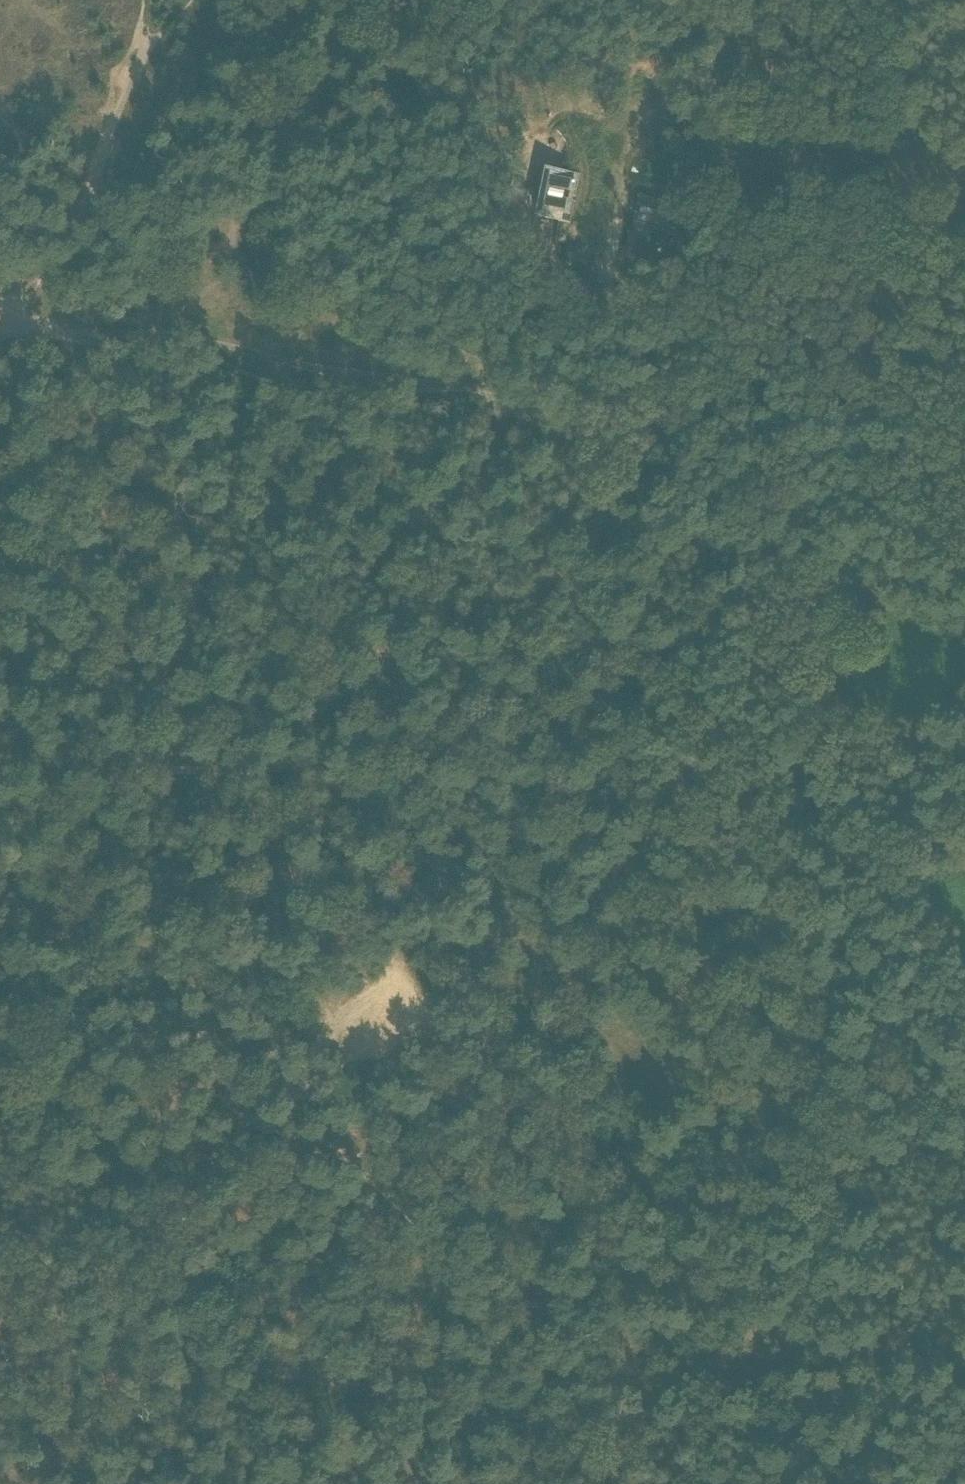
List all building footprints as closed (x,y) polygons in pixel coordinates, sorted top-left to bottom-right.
[(546,171),(537,216),(566,222),(567,216),(574,183),(575,177),(546,171)]
